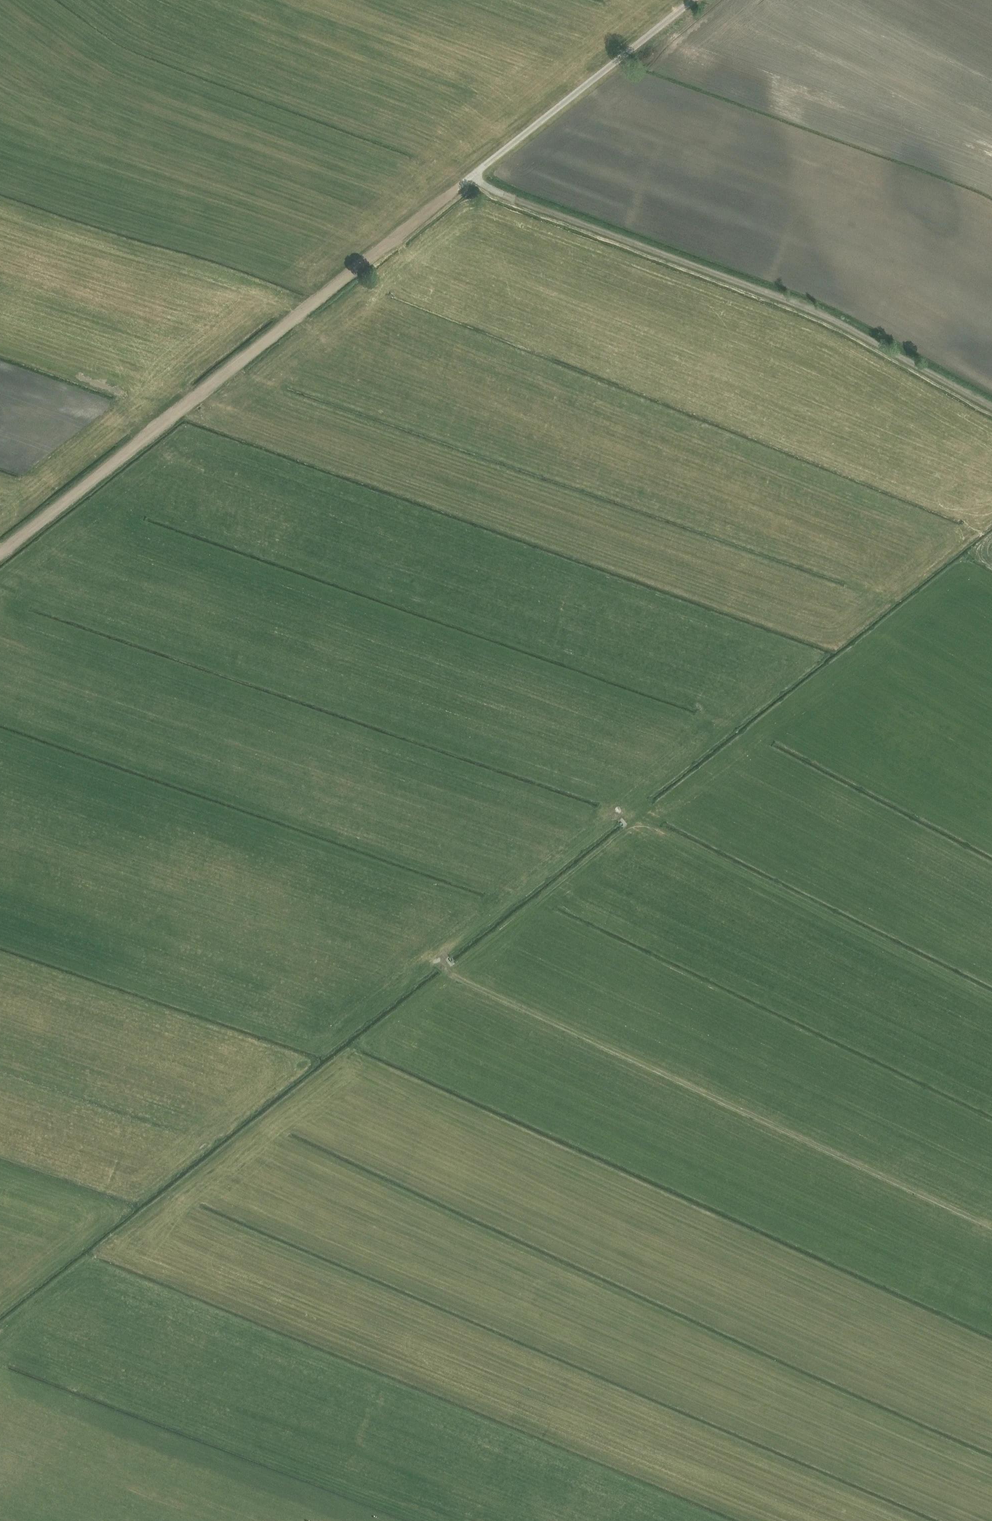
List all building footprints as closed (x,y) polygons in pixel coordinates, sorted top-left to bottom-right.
[(621,15),(617,27),(625,30),(630,18),(621,15)]
